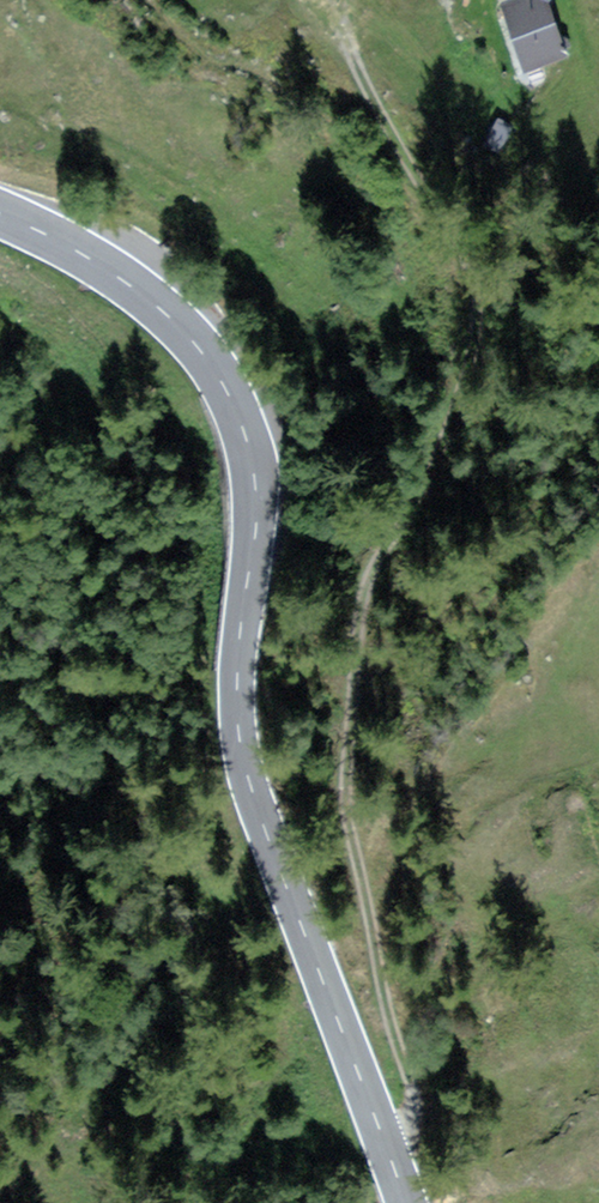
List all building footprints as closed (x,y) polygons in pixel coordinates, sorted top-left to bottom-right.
[(523,57),(562,44),(548,0),(505,0),(513,25),(523,57)]
